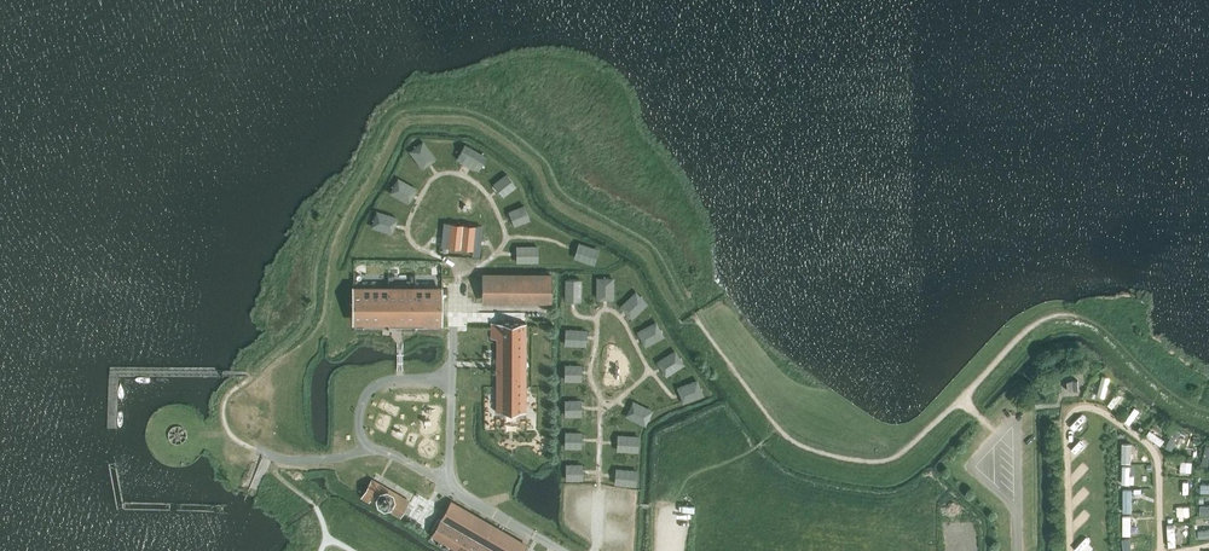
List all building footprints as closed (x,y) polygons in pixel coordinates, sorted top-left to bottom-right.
[(409,151),(424,168),(438,156),(422,139),(409,151)] [(457,160),(480,171),(487,154),(464,143),(457,160)] [(493,183),(504,196),(518,185),(507,172),(493,183)] [(397,176),(389,193),(410,203),(418,186),(397,176)] [(514,225),(531,220),(525,203),(509,209),(514,225)] [(393,234),(399,216),(378,208),(371,226),(393,234)] [(449,247),(473,249),(475,225),(451,223),(449,247)] [(574,258),(596,263),(600,246),(578,241),(574,258)] [(539,261),(539,244),(516,245),(517,261),(539,261)] [(482,277),(482,297),(552,297),(552,277),(482,277)] [(597,277),(597,299),(615,299),(615,277),(597,277)] [(582,301),(583,278),(567,278),(566,300),(582,301)] [(353,293),(352,293),(352,316),(353,316),(397,316),(415,316),(441,316),(442,316),(442,293),(415,293),(415,289),(388,289),(388,293),(353,293)] [(637,290),(620,306),(632,319),(649,303),(637,290)] [(637,331),(645,346),(666,336),(658,320),(637,331)] [(525,324),(493,324),(493,338),(498,338),(498,412),(525,412),(525,324)] [(565,344),(588,345),(588,328),(566,327),(565,344)] [(665,376),(686,365),(677,349),(657,360),(665,376)] [(566,363),(565,380),(583,380),(583,364),(566,363)] [(698,378),(677,386),(684,403),(705,395),(698,378)] [(1076,379),(1066,380),(1067,390),(1077,388),(1076,379)] [(496,394),(486,394),(487,430),(497,430),(496,394)] [(565,398),(565,415),(583,415),(583,398),(565,398)] [(647,425),(654,409),(633,399),(626,416),(647,425)] [(528,419),(529,430),(539,430),(539,419),(528,419)] [(583,448),(583,431),(565,431),(565,447),(583,448)] [(617,450),(640,451),(640,434),(618,433),(617,450)] [(1193,472),(1193,461),(1182,460),(1181,471),(1193,472)] [(584,462),(566,462),(566,479),(584,479),(584,462)] [(615,484),(637,485),(638,468),(616,467),(615,484)] [(361,495),(399,517),(407,504),(368,482),(361,495)] [(1078,496),(1086,504),(1092,497),(1084,490),(1078,496)] [(1190,503),(1172,503),(1172,517),(1190,517),(1190,503)] [(1201,514),(1208,514),(1208,504),(1201,504),(1201,514)] [(523,550),(447,506),(430,535),(457,550),(523,550)] [(1126,532),(1138,532),(1138,522),(1126,522),(1126,532)] [(1168,524),(1169,546),(1177,546),(1176,524),(1168,524)] [(1208,537),(1208,528),(1199,529),(1199,537),(1208,537)]
